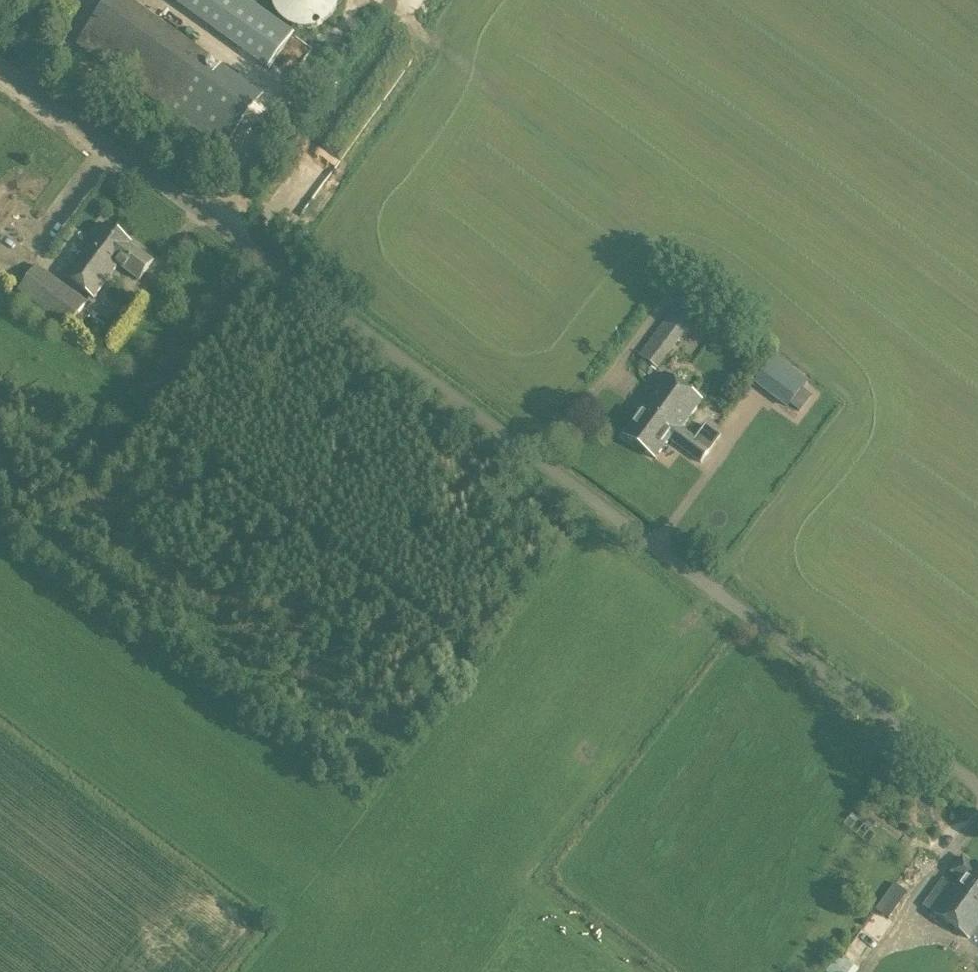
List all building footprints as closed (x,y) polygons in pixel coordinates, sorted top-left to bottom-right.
[(77,45),(86,52),(124,0),(109,0),(77,45)] [(293,35),(245,0),(174,0),(269,69),(293,35)] [(309,29),(315,28),(320,25),(325,22),(329,19),(332,14),(335,9),(337,4),(338,0),(271,0),(271,1),(273,7),(275,12),(278,17),(282,21),(287,24),(292,27),(298,28),(303,29),(309,29)] [(190,43),(150,98),(182,121),(214,77),(204,70),(212,59),(190,43)] [(105,227),(100,224),(90,237),(95,241),(90,247),(88,246),(65,277),(94,298),(118,266),(139,281),(153,263),(131,247),(133,245),(106,225),(105,227)] [(68,329),(87,303),(37,266),(18,292),(68,329)] [(657,370),(694,321),(675,306),(638,356),(657,370)] [(667,403),(637,446),(656,460),(670,440),(701,463),(721,437),(708,427),(698,441),(682,428),(702,401),(665,374),(651,392),(667,403)] [(778,402),(788,409),(808,382),(799,375),(778,402)] [(623,436),(637,446),(667,403),(651,392),(638,410),(641,412),(623,436)] [(977,892),(977,867),(963,857),(951,873),(960,880),(954,887),(943,879),(924,905),(952,925),(977,892)] [(896,882),(878,910),(892,919),(910,891),(896,882)] [(952,925),(969,938),(977,926),(977,892),(952,925)] [(862,970),(847,958),(836,971),(860,971),(862,970)]
